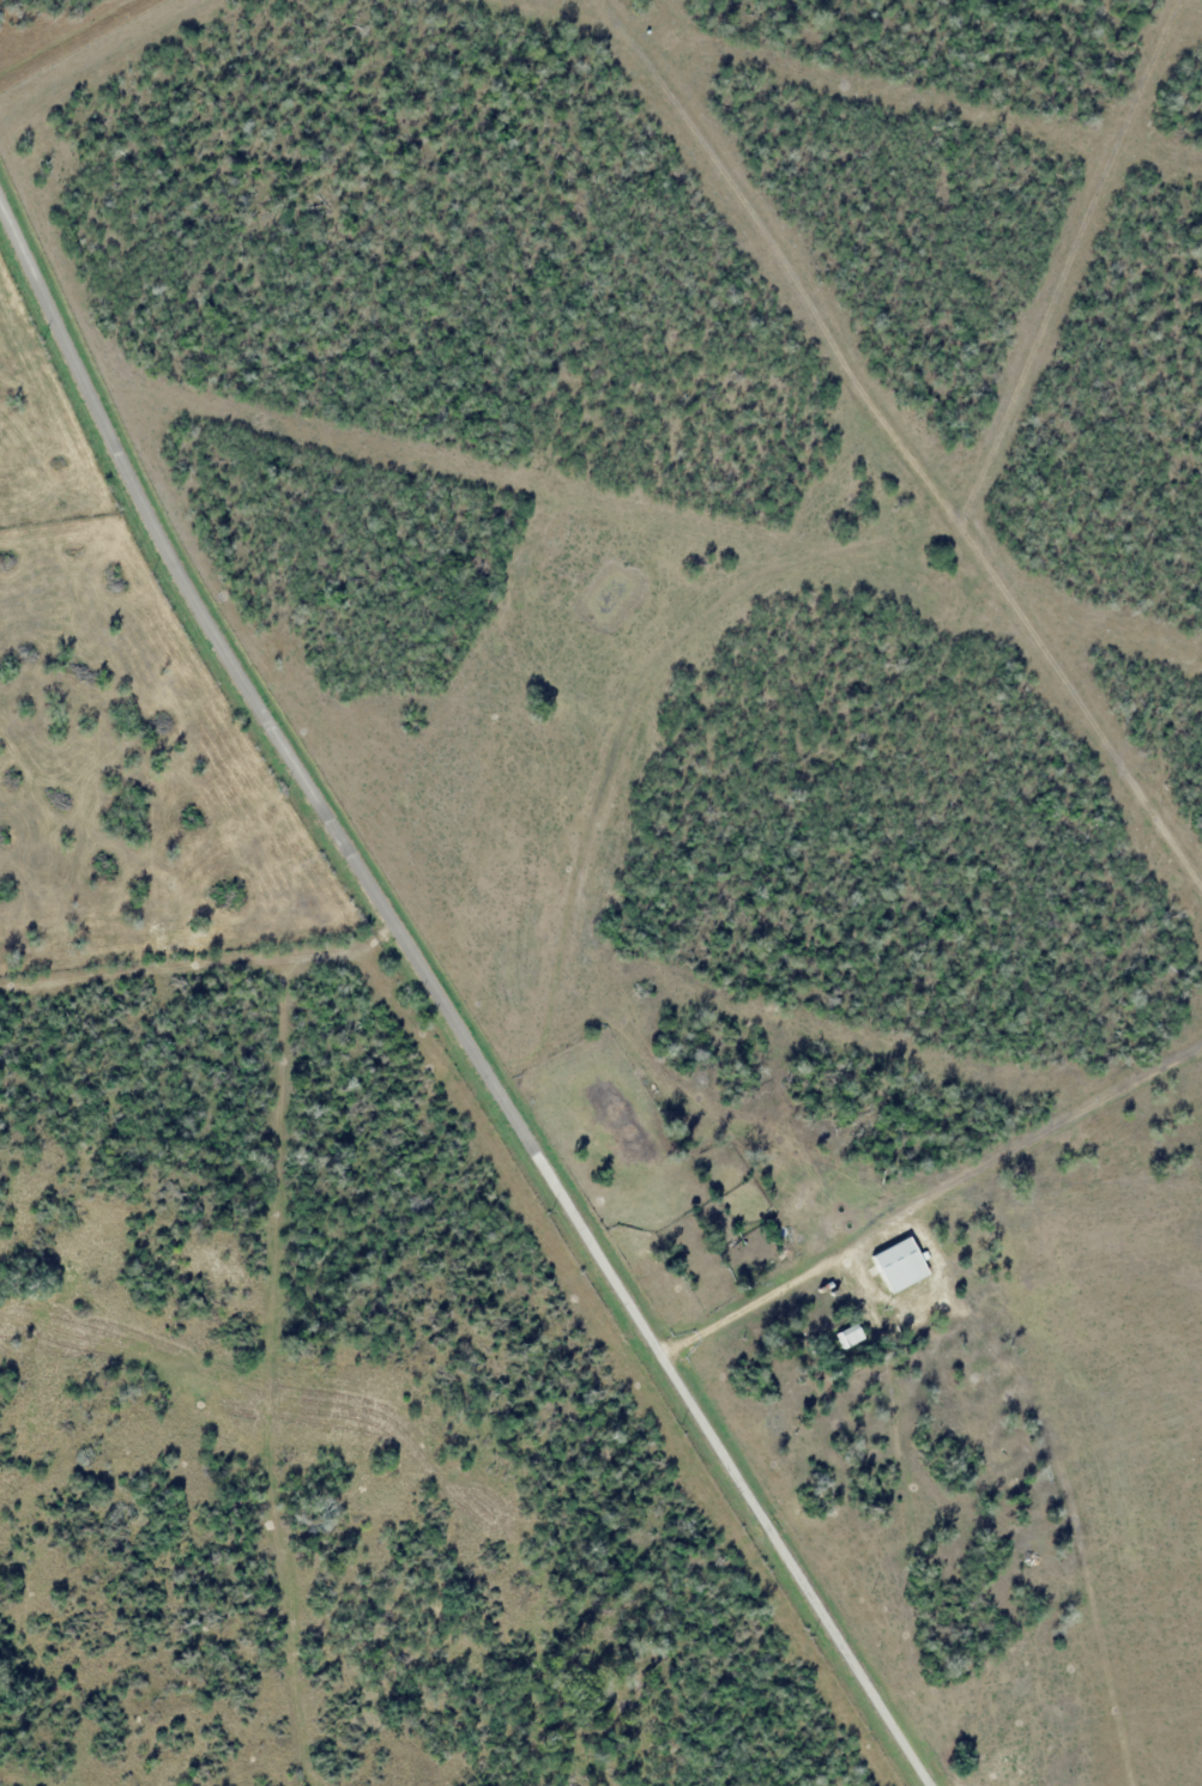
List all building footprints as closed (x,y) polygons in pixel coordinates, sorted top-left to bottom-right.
[(907,1239),(926,1275),(890,1294),(871,1258),(907,1239)]
